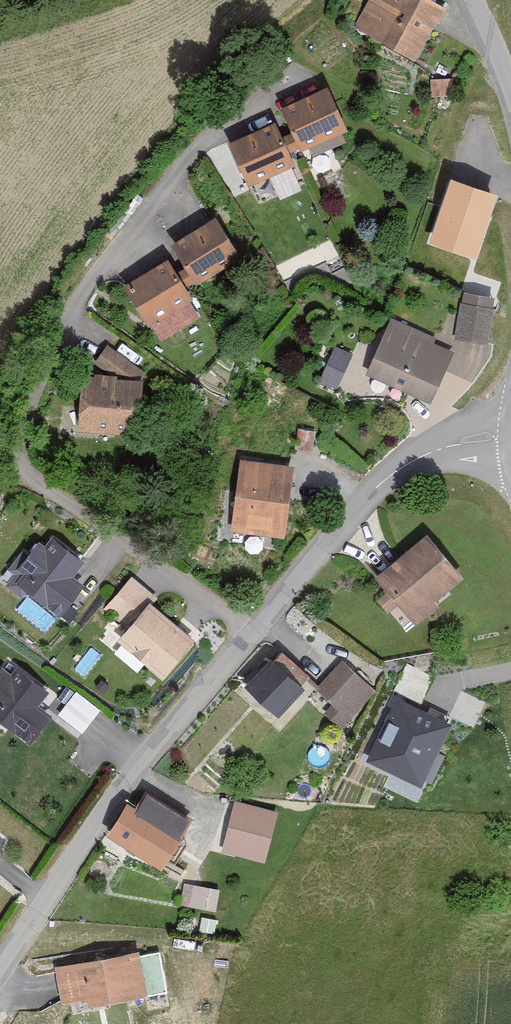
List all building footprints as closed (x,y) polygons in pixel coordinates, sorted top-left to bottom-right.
[(435,0),(371,0),(355,28),(418,62),(448,7),(435,0)] [(343,132),(326,88),(278,106),(296,151),(343,132)] [(295,167),(273,121),(224,144),(245,189),(295,167)] [(495,192),(453,178),(432,238),(475,252),(495,192)] [(216,218),(168,242),(188,283),(236,259),(216,218)] [(191,300),(166,258),(120,285),(145,327),(191,300)] [(491,304),(458,300),(454,337),(487,341),(491,304)] [(455,345),(389,314),(367,358),(363,368),(368,371),(429,400),(455,345)] [(367,358),(332,342),(316,377),(357,395),(368,371),(363,368),(367,358)] [(143,379),(81,374),(76,430),(138,436),(143,379)] [(294,467),(235,458),(224,532),(283,541),(294,467)] [(465,581),(425,535),(371,581),(411,627),(465,581)] [(45,547),(39,543),(28,556),(23,552),(10,568),(18,574),(9,584),(21,594),(27,586),(60,612),(82,584),(70,575),(81,560),(52,538),(45,547)] [(19,609),(49,625),(57,611),(27,594),(19,609)] [(190,638),(150,605),(121,639),(162,673),(190,638)] [(305,695),(270,658),(241,685),(275,721),(305,695)] [(0,672),(0,716),(29,739),(49,714),(35,704),(46,690),(8,661),(0,672)] [(376,697),(340,661),(305,695),(341,732),(376,697)] [(422,698),(432,671),(406,661),(396,688),(422,698)] [(59,711),(84,730),(102,706),(77,687),(59,711)] [(448,723),(398,700),(371,758),(421,781),(448,723)] [(192,824),(139,790),(108,838),(161,872),(192,824)] [(275,813),(237,803),(225,848),(263,858),(275,813)] [(190,881),(187,902),(217,907),(220,886),(190,881)] [(136,953),(54,967),(61,1008),(143,994),(136,953)]
